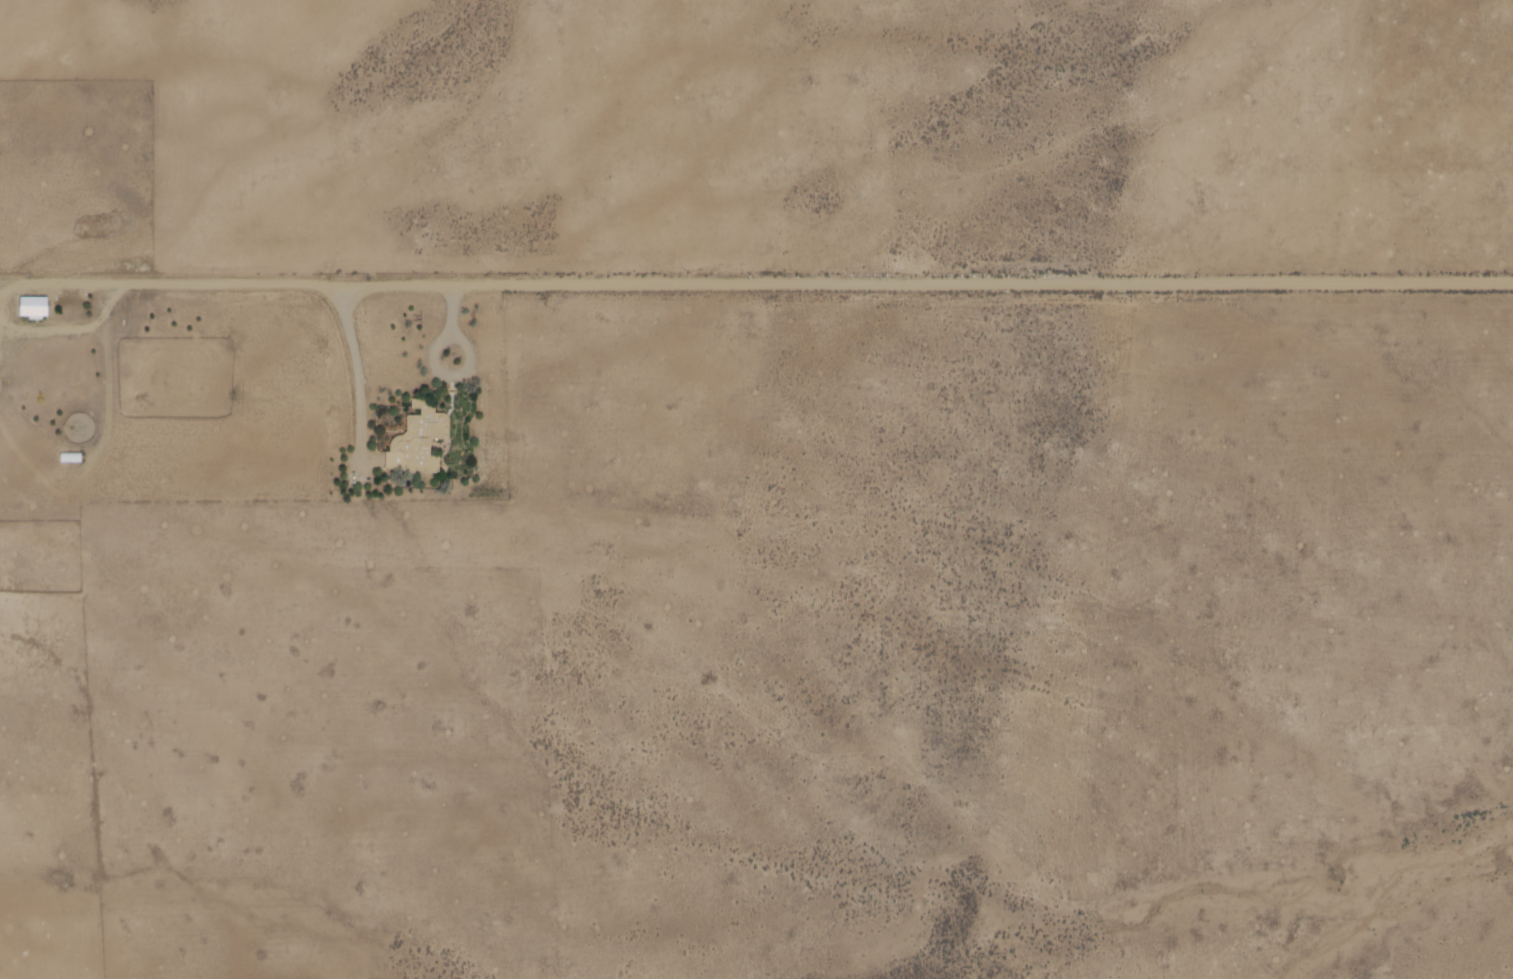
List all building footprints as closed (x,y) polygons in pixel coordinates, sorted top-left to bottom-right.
[(48,297),(20,296),(20,315),(28,316),(28,318),(47,318),(48,297)]
